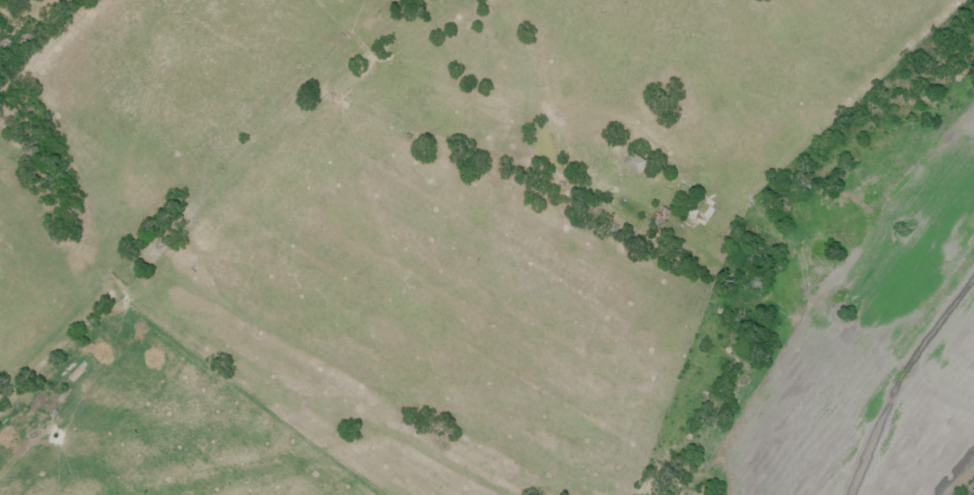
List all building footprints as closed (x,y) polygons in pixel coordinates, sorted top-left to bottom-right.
[(640,175),(648,163),(632,153),(624,165),(640,175)] [(703,226),(709,218),(690,205),(684,214),(703,226)]
